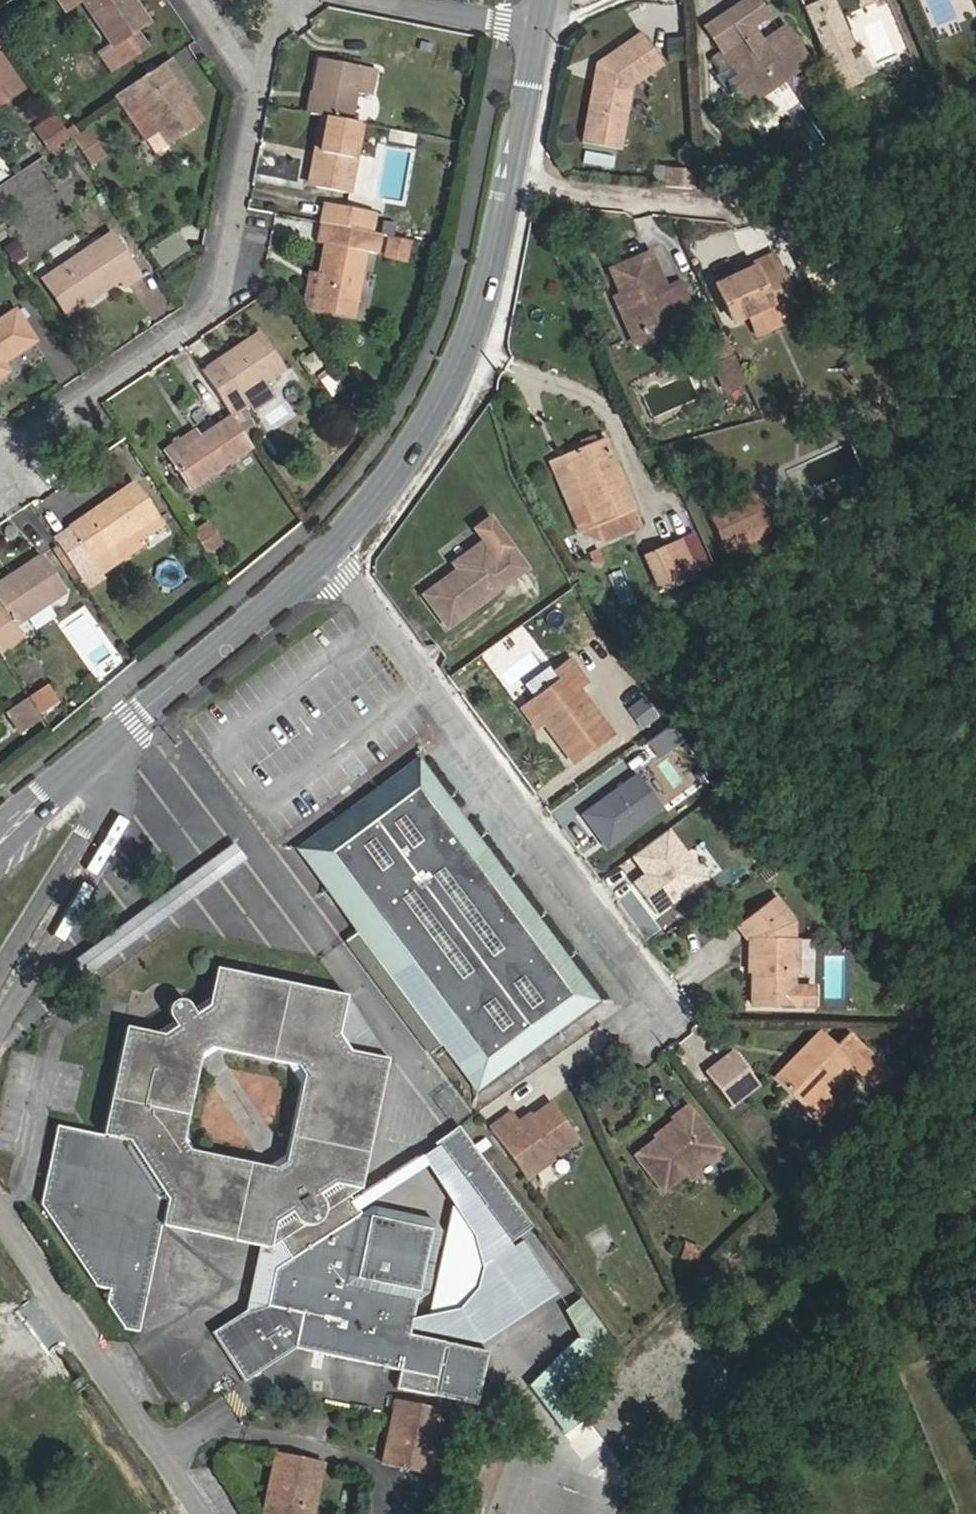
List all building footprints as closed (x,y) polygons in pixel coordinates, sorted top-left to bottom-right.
[(56,20),(71,9),(79,4),(77,0),(57,0),(47,6),(56,20)] [(79,4),(71,9),(103,56),(94,64),(103,80),(138,57),(127,42),(137,35),(114,0),(77,0),(79,4)] [(703,57),(727,39),(739,54),(745,50),(730,31),(748,17),(735,0),(729,0),(685,34),(703,57)] [(813,8),(799,14),(834,93),(844,89),(837,74),(847,70),(840,54),(832,36),(837,33),(826,6),(825,0),(812,0),(813,8)] [(720,93),(735,112),(800,62),(773,27),(745,50),(739,54),(727,39),(703,57),(695,64),(708,80),(717,73),(728,87),(720,93)] [(837,33),(832,36),(840,54),(845,52),(837,33)] [(624,92),(655,74),(635,41),(589,66),(581,114),(617,121),(624,92)] [(0,64),(0,113),(22,97),(0,64)] [(847,70),(837,74),(844,89),(853,85),(847,70)] [(370,107),(375,83),(315,71),(303,126),(317,129),(342,134),(349,103),(370,107)] [(193,136),(153,76),(107,107),(118,123),(131,114),(152,144),(162,159),(193,136)] [(118,123),(138,154),(152,144),(131,114),(118,123)] [(358,137),(342,134),(317,129),(303,199),(344,208),(358,137)] [(59,155),(45,134),(26,147),(40,168),(59,155)] [(78,174),(91,165),(74,140),(61,149),(78,174)] [(688,199),(685,181),(661,178),(659,196),(688,199)] [(370,247),(374,226),(323,217),(319,237),(325,238),(370,247)] [(315,321),(352,328),(365,264),(376,267),(379,249),(370,247),(325,238),(321,257),(327,258),(315,321)] [(147,279),(179,257),(168,240),(135,262),(147,279)] [(2,247),(10,266),(25,260),(17,241),(2,247)] [(138,295),(108,252),(40,299),(65,335),(118,299),(123,307),(138,295)] [(392,252),(388,272),(408,275),(412,255),(392,252)] [(662,330),(671,326),(672,330),(688,323),(672,289),(657,296),(641,263),(634,266),(662,330)] [(807,295),(822,288),(808,265),(794,273),(807,295)] [(620,312),(614,315),(628,346),(662,330),(634,266),(604,280),(620,312)] [(756,339),(793,322),(769,270),(714,295),(729,328),(747,319),(756,339)] [(12,331),(0,339),(0,383),(32,362),(12,331)] [(709,368),(721,394),(739,385),(716,337),(700,344),(711,367),(709,368)] [(259,356),(201,393),(232,438),(234,441),(250,430),(242,419),(261,406),(283,391),(259,356)] [(330,370),(317,379),(330,397),(343,388),(330,370)] [(255,438),(275,424),(261,406),(242,419),(250,430),(255,438)] [(234,441),(232,438),(200,458),(169,478),(188,508),(252,469),(234,441)] [(639,516),(606,445),(564,462),(597,534),(639,516)] [(163,469),(169,478),(200,458),(193,449),(163,469)] [(548,468),(581,541),(597,534),(564,462),(548,468)] [(768,523),(751,489),(713,509),(730,543),(768,523)] [(30,507),(14,517),(36,550),(51,541),(30,507)] [(102,527),(106,532),(69,555),(99,600),(113,591),(103,577),(153,543),(130,509),(102,527)] [(507,548),(489,523),(477,531),(486,542),(496,557),(507,548)] [(715,562),(702,537),(649,557),(660,584),(715,562)] [(496,557),(485,542),(455,565),(460,572),(424,597),(447,626),(523,569),(508,548),(496,557)] [(81,613),(99,600),(69,555),(51,568),(81,613)] [(18,664),(10,653),(63,617),(40,583),(0,609),(0,678),(18,664)] [(536,698),(530,702),(547,726),(576,765),(614,736),(579,691),(588,684),(569,658),(553,669),(560,679),(536,698)] [(536,698),(560,679),(553,669),(528,688),(536,698)] [(47,684),(2,712),(15,733),(60,705),(47,684)] [(645,697),(626,707),(639,732),(658,722),(645,697)] [(530,702),(521,708),(539,731),(547,726),(530,702)] [(56,733),(45,717),(28,728),(40,745),(56,733)] [(19,758),(40,745),(29,728),(8,742),(19,758)] [(595,998),(416,764),(301,851),(481,1085),(595,998)] [(288,846),(376,786),(368,774),(280,835),(288,846)] [(613,831),(644,872),(681,846),(633,782),(593,815),(609,834),(613,831)] [(88,975),(246,856),(233,841),(76,959),(88,975)] [(795,920),(775,895),(736,923),(744,934),(754,935),(752,1001),(813,1003),(813,985),(793,984),(795,920)] [(377,1200),(368,1205),(367,1203),(362,1193),(359,1189),(364,1185),(390,1055),(351,1046),(337,1029),(344,993),(214,966),(207,1008),(195,1017),(188,1008),(184,1005),(180,1004),(176,1004),(172,1007),(170,1010),(169,1014),(169,1018),(176,1030),(165,1038),(123,1030),(101,1137),(57,1126),(40,1206),(95,1285),(104,1285),(108,1291),(105,1300),(125,1328),(142,1331),(165,1227),(264,1247),(274,1249),(283,1242),(296,1260),(280,1270),(273,1303),(311,1311),(304,1347),(408,1369),(405,1385),(441,1391),(451,1340),(415,1331),(416,1325),(419,1312),(422,1297),(432,1289),(444,1229),(440,1214),(377,1200)] [(823,1034),(775,1078),(803,1110),(823,1091),(850,1065),(874,1089),(887,1077),(851,1038),(837,1050),(823,1034)] [(760,1085),(736,1053),(708,1074),(732,1106),(760,1085)] [(482,1106),(516,1080),(507,1069),(473,1095),(482,1106)] [(803,1110),(811,1119),(831,1101),(823,1091),(803,1110)] [(581,1139),(553,1105),(523,1129),(513,1116),(495,1129),(532,1178),(581,1139)] [(722,1148),(691,1107),(677,1117),(681,1123),(640,1154),(668,1190),(722,1148)] [(486,1341),(570,1277),(455,1123),(362,1193),(367,1203),(432,1156),(480,1220),(486,1262),(481,1282),(461,1307),(419,1312),(416,1325),(486,1341)] [(304,1347),(311,1311),(273,1303),(280,1270),(296,1260),(283,1242),(274,1249),(264,1247),(250,1314),(222,1335),(257,1381),(304,1347)] [(607,1336),(581,1300),(560,1315),(578,1340),(557,1366),(571,1383),(604,1351),(607,1336)] [(496,1349),(451,1340),(441,1391),(486,1400),(496,1349)] [(571,1383),(557,1366),(533,1394),(569,1439),(588,1424),(562,1391),(571,1383)] [(442,1452),(451,1406),(407,1399),(394,1460),(420,1466),(424,1448),(442,1452)] [(327,1451),(279,1445),(269,1510),(297,1513),(319,1513),(327,1451)] [(438,1469),(442,1452),(424,1448),(420,1466),(438,1469)]
